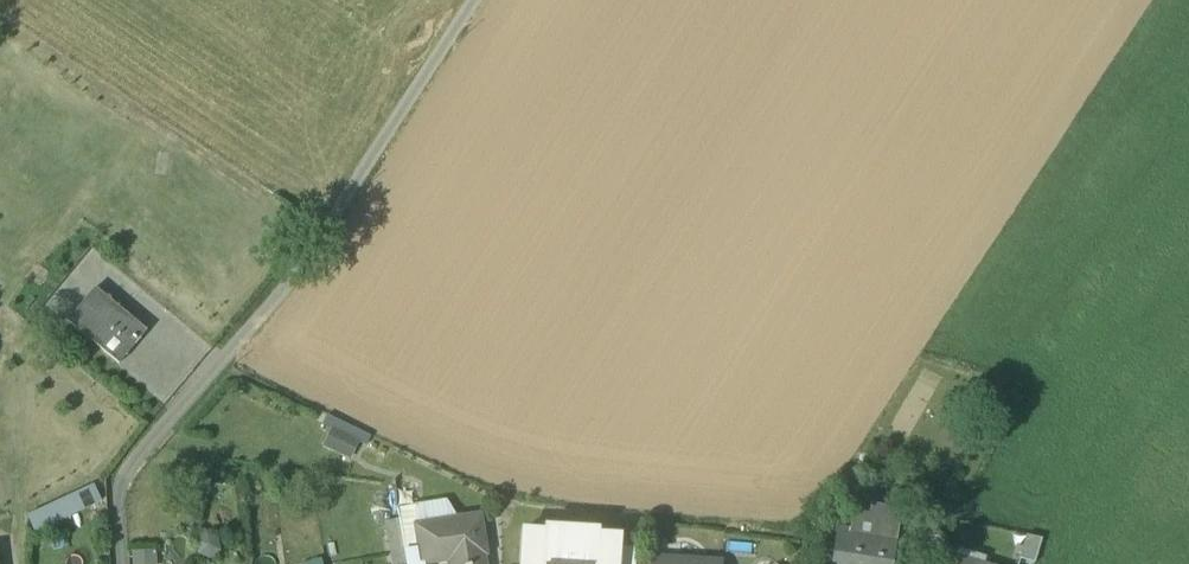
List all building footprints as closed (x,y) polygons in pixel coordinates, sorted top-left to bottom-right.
[(147,331),(95,288),(68,321),(119,363),(147,331)] [(370,437),(328,416),(324,424),(332,429),(324,446),(349,458),(357,442),(366,445),(370,437)] [(96,483),(28,512),(36,530),(103,501),(96,483)] [(853,510),(850,530),(877,535),(878,528),(897,532),(901,510),(872,505),(870,513),(853,510)] [(414,508),(399,510),(400,523),(405,551),(416,549),(418,563),(423,562),(417,525),(414,508)] [(417,525),(423,562),(450,558),(451,563),(485,563),(483,554),(484,553),(479,516),(417,525)] [(386,525),(392,563),(407,563),(405,551),(400,523),(386,525)] [(522,532),(521,563),(618,563),(618,548),(619,536),(598,535),(598,529),(549,527),(548,533),(522,532)] [(837,528),(830,563),(892,563),(897,532),(878,528),(877,535),(850,530),(837,528)] [(1027,535),(1020,559),(1034,563),(1042,538),(1027,535)] [(618,548),(618,563),(635,563),(636,549),(618,548)] [(135,563),(157,563),(157,549),(134,550),(135,563)] [(423,562),(418,563),(416,549),(405,551),(407,563),(423,563),(423,562)]
